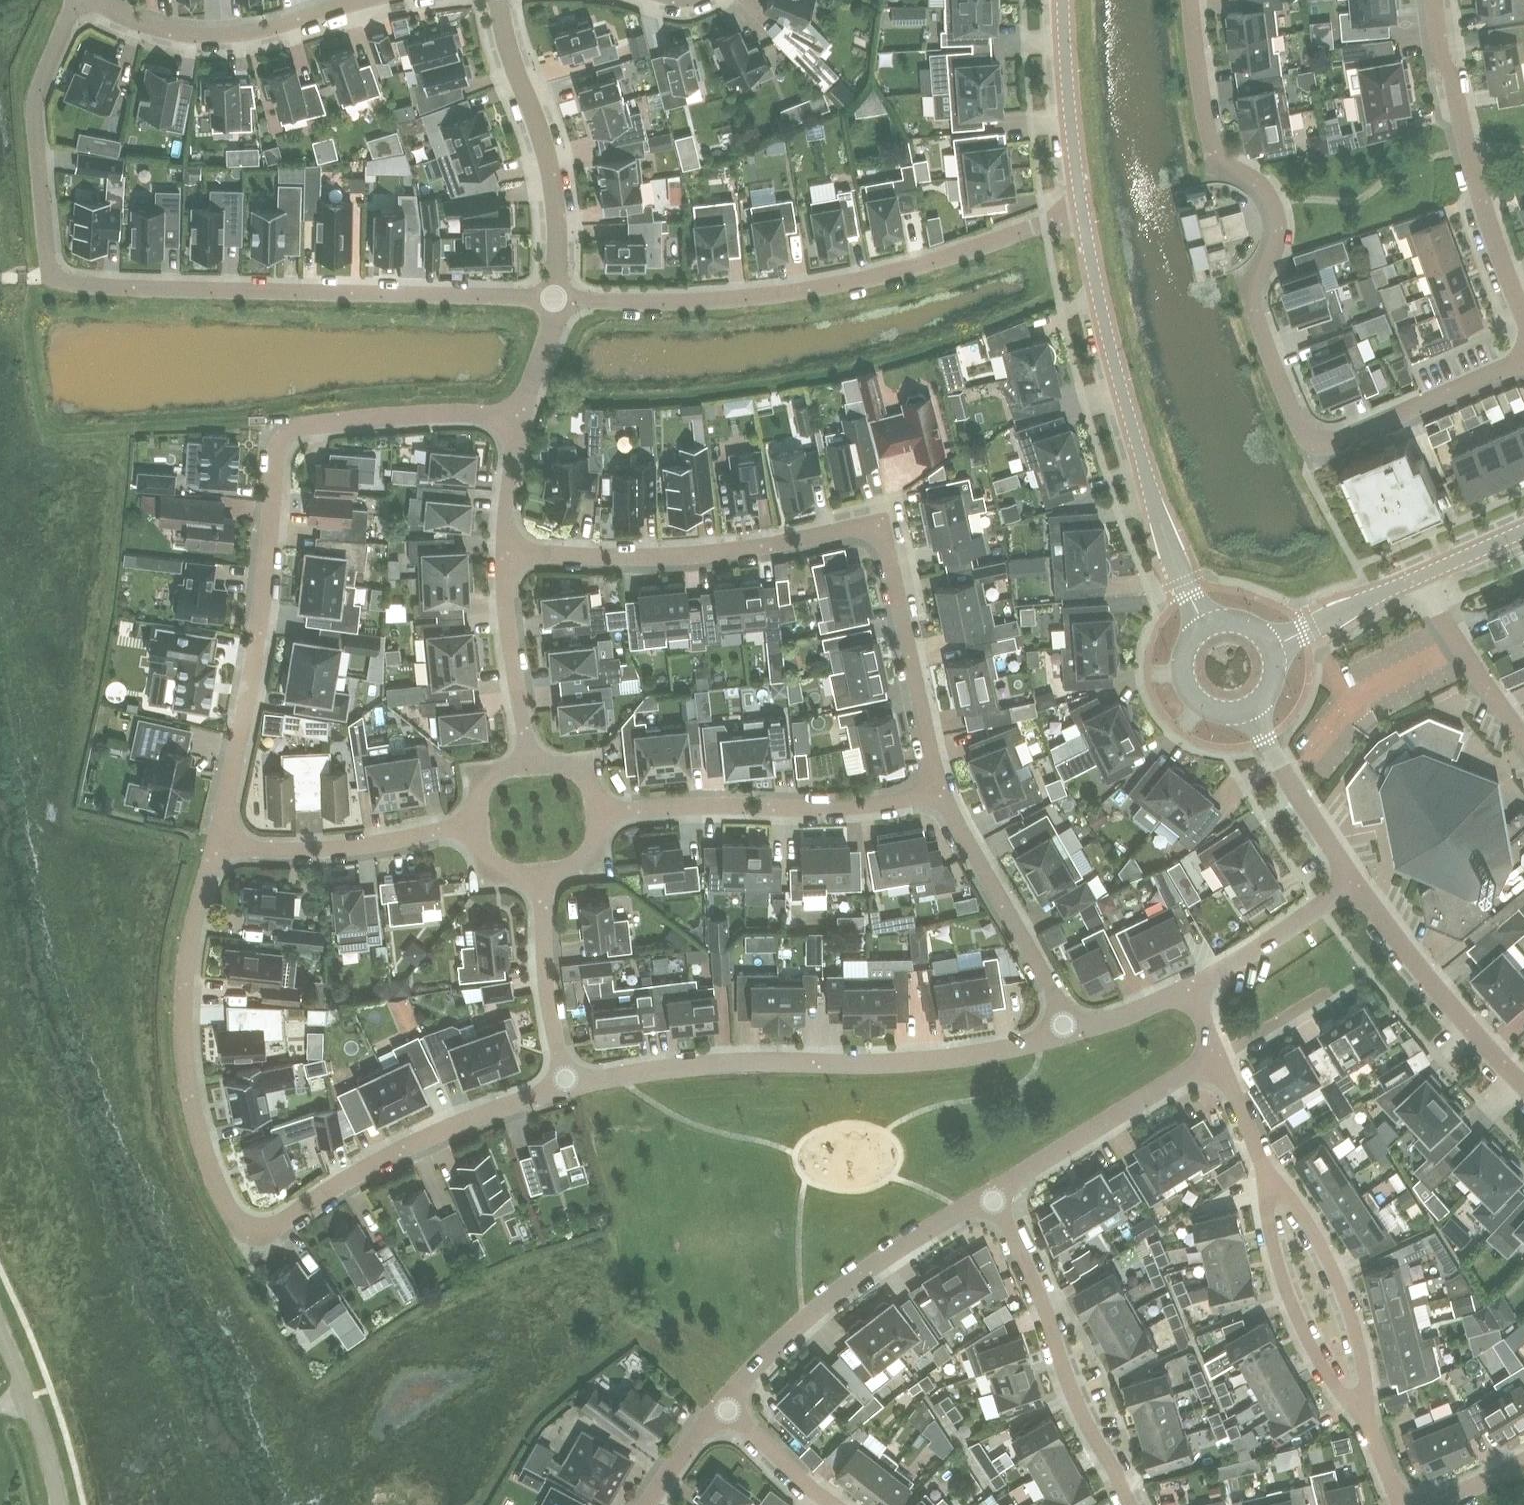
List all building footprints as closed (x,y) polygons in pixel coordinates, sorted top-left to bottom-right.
[(763,8),(788,18),(784,26),(773,37),(794,59),(809,45),(817,53),(830,41),(809,19),(803,24),(813,0),(767,0),(763,8)] [(1250,9),(1228,12),(1231,38),(1269,34),(1274,34),(1278,33),(1275,7),(1285,6),(1284,0),(1249,0),(1250,9)] [(1400,0),(1353,0),(1354,9),(1340,11),(1343,38),(1371,36),(1369,19),(1397,16),(1396,5),(1401,5),(1400,0)] [(1480,7),(1493,5),(1495,22),(1523,18),(1523,0),(1480,0),(1480,7)] [(1000,19),(1000,3),(945,4),(946,29),(941,29),(941,43),(972,42),(971,29),(996,29),(995,19),(1000,19)] [(925,5),(891,6),(892,22),(926,21),(925,5)] [(615,40),(612,41),(609,30),(597,33),(593,21),(588,22),(587,19),(577,22),(578,25),(553,32),(561,57),(591,48),(594,61),(619,54),(615,40)] [(1498,42),(1485,44),(1489,66),(1522,60),(1523,59),(1523,22),(1496,26),(1498,42)] [(730,84),(757,72),(759,77),(773,71),(758,39),(746,44),(738,28),(712,39),(720,56),(718,57),(730,84)] [(414,66),(463,53),(462,52),(460,53),(457,44),(461,43),(458,31),(454,32),(453,29),(408,41),(407,36),(397,39),(400,52),(409,50),(414,66)] [(377,61),(395,54),(388,32),(368,37),(377,61)] [(1274,34),(1269,34),(1231,38),(1234,64),(1256,61),(1258,76),(1283,72),(1280,50),(1276,51),(1274,34)] [(1361,65),(1365,90),(1407,83),(1407,79),(1411,79),(1408,66),(1404,67),(1403,57),(1377,62),(1375,54),(1377,54),(1376,40),(1344,44),(1346,58),(1359,56),(1361,65)] [(664,105),(664,107),(687,101),(683,86),(698,82),(697,78),(700,77),(698,66),(694,67),(688,42),(663,49),(669,72),(656,75),(660,90),(664,105)] [(809,45),(794,59),(816,81),(831,67),(817,53),(809,45)] [(353,48),(320,59),(326,78),(332,76),(332,79),(335,78),(343,104),(381,92),(373,67),(361,71),(353,48)] [(947,51),(930,52),(931,65),(933,91),(949,90),(1004,86),(1003,70),(998,70),(997,60),(990,61),(973,62),(972,49),(947,51)] [(109,58),(88,50),(79,72),(76,71),(67,93),(109,109),(118,87),(110,84),(118,62),(116,61),(114,64),(108,61),(109,58)] [(463,53),(414,66),(414,67),(415,67),(419,83),(414,84),(421,110),(444,101),(441,86),(469,78),(468,75),(472,74),(469,62),(465,63),(463,53)] [(1489,66),(1493,88),(1520,83),(1523,101),(1523,59),(1522,60),(1489,66)] [(577,87),(584,111),(586,111),(586,110),(624,99),(624,98),(617,76),(625,74),(621,61),(596,68),(600,80),(577,87)] [(262,75),(267,95),(272,93),(273,96),(275,95),(282,122),(326,110),(318,86),(302,90),(295,67),(291,68),(290,64),(274,69),(274,72),(262,75)] [(144,95),(142,112),(169,116),(167,128),(183,130),(188,101),(174,99),(178,77),(158,74),(158,71),(148,70),(145,92),(139,91),(139,94),(144,95)] [(1239,94),(1244,120),(1281,113),(1280,112),(1290,110),(1283,72),(1258,76),(1260,90),(1239,94)] [(216,75),(216,78),(202,79),(203,99),(209,99),(209,101),(212,101),(213,128),(253,127),(251,101),(239,102),(237,77),(232,78),(232,74),(216,75)] [(845,105),(854,97),(837,80),(829,87),(845,105)] [(861,100),(854,107),(855,115),(888,110),(872,83),(866,94),(861,100)] [(1407,83),(1365,90),(1356,92),(1360,117),(1364,117),(1365,127),(1358,129),(1361,143),(1392,135),(1389,121),(1387,122),(1386,113),(1412,109),(1410,99),(1414,98),(1412,86),(1408,86),(1407,83)] [(949,90),(933,91),(935,115),(951,113),(951,115),(952,128),(978,126),(977,114),(1001,112),(1000,102),(1005,102),(1004,86),(949,90)] [(660,90),(646,93),(650,109),(664,105),(660,90)] [(788,124),(829,108),(823,93),(782,109),(788,124)] [(618,142),(644,137),(649,136),(641,110),(631,112),(626,98),(624,98),(624,99),(586,110),(586,111),(593,134),(614,128),(618,142)] [(438,154),(490,135),(488,129),(490,128),(489,125),(491,124),(485,109),(483,110),(482,108),(453,119),(447,105),(424,114),(438,154)] [(1290,110),(1280,112),(1281,113),(1244,120),(1248,145),(1270,141),(1272,155),(1297,150),(1290,110)] [(1339,116),(1327,120),(1334,150),(1347,146),(1357,144),(1354,133),(1344,135),(1339,116)] [(806,123),(808,136),(822,133),(820,120),(806,123)] [(267,123),(259,125),(262,137),(270,135),(267,123)] [(372,155),(403,149),(397,129),(368,139),(372,155)] [(1312,141),(1314,150),(1330,147),(1327,131),(1317,133),(1312,141)] [(652,139),(655,150),(676,145),(673,133),(652,139)] [(953,136),(958,175),(1012,168),(1010,152),(1005,153),(1004,143),(980,146),(979,133),(953,136)] [(478,188),(472,172),(502,161),(501,159),(504,158),(498,143),(496,144),(495,141),(493,142),(490,135),(438,154),(453,193),(478,188)] [(122,143),(80,136),(77,151),(119,159),(122,143)] [(641,178),(641,180),(643,180),(640,155),(646,154),(644,137),(618,142),(620,156),(598,159),(602,183),(641,178)] [(764,140),(766,151),(783,149),(781,137),(764,140)] [(334,139),(314,145),(319,165),(339,161),(334,139)] [(279,148),(265,152),(268,167),(283,163),(279,148)] [(259,151),(227,152),(228,168),(260,167),(259,151)] [(699,163),(695,151),(678,155),(681,167),(699,163)] [(403,152),(394,153),(394,170),(408,170),(403,152)] [(911,153),(899,156),(900,164),(913,162),(911,153)] [(124,160),(79,155),(76,174),(109,179),(125,178),(124,160)] [(902,176),(897,176),(899,188),(917,185),(913,162),(900,164),(902,176)] [(304,216),(318,217),(317,256),(323,256),(323,260),(344,260),(344,256),(350,256),(351,201),(320,200),(322,167),(306,169),(304,216)] [(1015,194),(1012,168),(958,175),(962,213),(988,210),(986,197),(1015,194)] [(184,185),(196,185),(196,180),(202,181),(201,169),(184,169),(184,185)] [(812,191),(836,186),(833,172),(809,177),(812,191)] [(678,208),(671,176),(648,181),(655,213),(678,208)] [(891,234),(890,233),(902,231),(892,177),(865,182),(874,237),(891,234)] [(109,179),(106,203),(108,203),(107,208),(120,208),(122,208),(125,178),(109,179)] [(351,189),(365,190),(365,178),(351,178),(351,189)] [(628,220),(654,218),(652,202),(644,203),(641,180),(641,178),(602,183),(599,183),(603,209),(626,205),(628,220)] [(302,182),(279,182),(279,207),(254,207),(253,253),(285,254),(285,229),(301,229),(302,182)] [(841,215),(855,212),(851,187),(836,190),(837,195),(810,199),(819,250),(835,247),(835,246),(846,244),(841,215)] [(222,225),(238,226),(239,190),(211,189),(210,208),(192,208),(191,252),(221,253),(222,225)] [(464,214),(465,235),(507,234),(506,226),(509,226),(509,221),(513,221),(513,208),(508,209),(508,203),(496,204),(495,189),(463,195),(463,198),(447,198),(448,214),(464,214)] [(1178,206),(1185,236),(1220,227),(1212,197),(1207,198),(1204,189),(1186,194),(1188,203),(1178,206)] [(157,190),(156,209),(133,209),(132,252),(162,252),(163,226),(179,226),(180,191),(157,190)] [(397,258),(403,258),(404,229),(418,230),(418,220),(415,194),(400,194),(399,210),(375,210),(374,257),(380,257),(380,263),(397,263),(397,258)] [(436,197),(420,200),(423,224),(439,222),(436,197)] [(795,222),(791,197),(750,203),(759,258),(775,256),(775,255),(786,253),(782,224),(795,222)] [(1242,199),(1220,205),(1226,230),(1248,224),(1242,199)] [(106,236),(118,237),(120,208),(107,208),(108,203),(106,203),(77,201),(74,248),(88,249),(87,253),(101,254),(101,250),(105,250),(106,236)] [(735,203),(721,204),(721,209),(694,212),(699,263),(715,261),(715,260),(727,259),(724,230),(737,228),(735,203)] [(1418,251),(1454,238),(1446,217),(1426,224),(1422,213),(1394,222),(1399,235),(1406,232),(1414,253),(1418,251)] [(661,218),(654,218),(628,220),(628,238),(604,238),(604,264),(628,264),(628,268),(639,268),(639,264),(645,264),(645,262),(661,262),(661,218)] [(1228,256),(1220,227),(1185,236),(1197,280),(1208,277),(1207,272),(1225,268),(1222,258),(1228,256)] [(930,242),(943,238),(941,230),(929,233),(930,242)] [(507,241),(507,234),(465,235),(465,250),(449,251),(449,265),(494,264),(494,266),(507,266),(507,263),(510,263),(510,258),(514,258),(514,246),(509,246),(509,241),(507,241)] [(424,262),(440,263),(441,236),(425,236),(424,262)] [(1425,271),(1461,258),(1454,238),(1418,251),(1425,271)] [(1344,253),(1339,239),(1316,246),(1321,260),(1344,253)] [(1437,290),(1468,279),(1461,258),(1425,271),(1433,292),(1438,291),(1437,290)] [(1390,280),(1384,263),(1372,268),(1377,284),(1390,280)] [(1327,288),(1319,264),(1284,276),(1292,299),(1327,288)] [(1373,278),(1358,282),(1368,309),(1381,305),(1373,278)] [(1436,313),(1476,299),(1468,279),(1437,290),(1438,291),(1433,292),(1429,294),(1436,313)] [(1391,306),(1405,301),(1408,300),(1401,280),(1384,287),(1391,306)] [(1334,310),(1327,288),(1292,299),(1299,322),(1321,315),(1325,327),(1347,319),(1344,307),(1334,310)] [(1436,313),(1443,334),(1448,332),(1448,333),(1484,320),(1476,299),(1436,313)] [(1409,313),(1405,301),(1391,306),(1396,318),(1409,313)] [(1385,315),(1357,327),(1362,339),(1378,334),(1381,342),(1394,337),(1385,315)] [(1412,353),(1425,350),(1418,317),(1404,320),(1412,353)] [(1046,337),(1025,343),(1022,331),(1013,333),(1009,324),(986,333),(991,353),(1001,350),(1007,375),(1053,364),(1052,360),(1053,360),(1055,356),(1055,352),(1054,348),(1052,344),(1049,342),(1047,342),(1046,337)] [(1367,362),(1353,328),(1329,338),(1333,349),(1313,358),(1322,381),(1367,362)] [(1443,334),(1425,342),(1430,354),(1453,344),(1448,332),(1443,334)] [(1404,355),(1393,360),(1402,382),(1414,377),(1404,355)] [(1378,387),(1367,362),(1322,381),(1332,404),(1365,389),(1366,392),(1378,387)] [(1054,368),(1053,364),(1007,375),(998,378),(1001,390),(1007,393),(1013,417),(1042,409),(1039,396),(1060,390),(1058,386),(1060,385),(1061,381),(1061,378),(1060,374),(1058,370),(1055,367),(1054,368)] [(883,410),(874,371),(858,375),(868,414),(883,410)] [(1518,383),(1504,389),(1509,400),(1523,394),(1518,383)] [(943,450),(929,396),(925,397),(924,394),(919,391),(909,393),(906,398),(907,402),(902,403),(904,410),(869,419),(878,455),(907,448),(906,445),(913,444),(916,457),(943,450)] [(1495,391),(1482,397),(1487,408),(1500,402),(1495,391)] [(752,396),(723,400),(725,415),(754,410),(752,396)] [(845,429),(825,433),(826,439),(828,444),(836,484),(865,477),(863,466),(874,463),(869,440),(864,414),(861,399),(850,401),(845,402),(849,418),(843,419),(845,429)] [(1473,400),(1460,406),(1464,417),(1478,411),(1473,400)] [(813,430),(807,403),(796,406),(801,432),(813,430)] [(616,423),(640,422),(641,444),(653,443),(651,405),(615,407),(616,423)] [(1450,410),(1437,416),(1442,427),(1455,421),(1450,410)] [(705,439),(702,417),(692,418),(694,440),(705,439)] [(1032,465),(1041,462),(1042,463),(1077,452),(1076,448),(1078,447),(1079,444),(1079,440),(1077,436),(1075,432),(1072,430),(1070,430),(1069,426),(1048,432),(1044,419),(1015,428),(1028,467),(1032,465)] [(1515,469),(1523,465),(1523,431),(1521,425),(1499,434),(1515,469)] [(589,426),(588,451),(600,451),(601,427),(589,426)] [(205,434),(204,441),(203,441),(200,483),(236,485),(238,443),(226,442),(227,435),(205,434)] [(1477,444),(1493,479),(1515,469),(1499,434),(1477,444)] [(1365,519),(1367,518),(1372,529),(1375,528),(1375,529),(1391,522),(1395,531),(1446,508),(1423,456),(1417,458),(1408,438),(1342,467),(1365,519)] [(1493,479),(1477,444),(1454,455),(1469,489),(1493,479)] [(551,475),(551,476),(547,476),(545,490),(552,492),(547,506),(574,515),(575,512),(578,513),(581,503),(578,502),(581,495),(594,496),(598,470),(588,469),(587,457),(576,458),(575,445),(558,446),(559,459),(554,459),(555,474),(551,475)] [(416,482),(418,483),(442,485),(443,475),(473,477),(474,466),(479,466),(480,453),(475,453),(475,451),(455,449),(456,447),(443,446),(443,448),(427,447),(426,461),(418,461),(416,482)] [(700,515),(699,505),(712,504),(705,446),(689,448),(691,464),(666,467),(671,518),(700,515)] [(809,504),(812,499),(813,498),(809,482),(823,479),(817,449),(803,452),(803,448),(773,454),(784,505),(795,502),(800,506),(809,504)] [(755,495),(767,493),(761,449),(730,453),(732,470),(720,471),(726,514),(757,509),(755,495)] [(1079,455),(1077,452),(1042,463),(1041,462),(1032,465),(1045,505),(1069,498),(1065,484),(1086,478),(1084,473),(1086,473),(1087,469),(1087,465),(1085,461),(1083,458),(1080,455),(1079,455)] [(351,493),(351,494),(355,494),(356,480),(374,481),(376,454),(353,453),(352,466),(317,463),(316,467),(313,470),(313,476),(316,480),(315,490),(315,491),(351,493)] [(642,508),(655,508),(655,462),(629,463),(629,472),(614,473),(614,519),(642,519),(642,508)] [(943,464),(929,474),(930,478),(946,475),(943,464)] [(136,489),(175,492),(176,473),(138,470),(136,489)] [(984,494),(973,496),(969,476),(946,481),(948,492),(919,499),(924,522),(929,520),(969,512),(987,508),(984,494)] [(442,485),(418,483),(417,495),(422,496),(420,522),(436,523),(436,525),(449,526),(449,524),(469,526),(469,524),(473,525),(474,512),(470,512),(471,500),(441,497),(442,485)] [(342,537),(365,540),(368,508),(350,507),(351,494),(351,493),(315,491),(315,490),(311,490),(310,501),(307,504),(306,510),(309,514),(309,518),(344,521),(343,526),(342,537)] [(230,546),(233,517),(203,514),(204,500),(163,496),(161,521),(188,524),(186,542),(230,546)] [(1065,538),(1066,553),(1104,550),(1103,546),(1105,546),(1107,543),(1108,539),(1107,535),(1106,531),(1103,528),(1102,528),(1102,523),(1080,525),(1078,511),(1048,513),(1050,539),(1065,538)] [(942,542),(945,558),(984,549),(981,532),(973,534),(969,512),(929,520),(924,522),(928,545),(942,542)] [(419,560),(419,576),(473,574),(472,560),(468,560),(467,548),(436,549),(435,536),(410,537),(411,561),(419,560)] [(368,540),(365,540),(342,537),(336,537),(334,552),(306,549),(305,556),(303,556),(300,558),(299,568),(301,571),(304,571),(303,578),(354,584),(356,567),(365,568),(368,540)] [(390,556),(388,539),(378,540),(379,557),(390,556)] [(1104,554),(1104,550),(1066,553),(1067,569),(1053,570),(1055,596),(1085,594),(1084,579),(1106,577),(1105,573),(1107,573),(1109,569),(1110,565),(1109,561),(1108,557),(1106,554),(1104,554)] [(152,567),(180,570),(182,559),(154,556),(152,567)] [(987,601),(987,600),(982,579),(1008,573),(1005,558),(973,565),(976,579),(937,587),(942,610),(987,601)] [(172,606),(176,609),(175,614),(221,620),(225,589),(211,587),(214,564),(187,560),(184,584),(179,583),(178,588),(174,590),(172,606)] [(831,592),(866,585),(861,562),(828,569),(826,560),(812,563),(819,595),(831,593),(831,592)] [(473,587),(473,574),(419,576),(420,601),(415,601),(415,614),(439,613),(439,601),(469,599),(469,587),(473,587)] [(788,576),(776,578),(779,603),(791,600),(788,576)] [(354,584),(303,578),(302,584),(299,584),(297,586),(296,596),(298,599),(300,599),(300,606),(327,610),(326,626),(347,629),(358,630),(361,602),(354,601),(356,584),(354,584)] [(738,584),(743,629),(765,627),(766,639),(782,637),(778,601),(764,603),(761,578),(740,580),(740,584),(738,584)] [(743,629),(738,584),(736,584),(735,581),(714,583),(717,607),(703,609),(706,641),(722,639),(721,631),(743,629)] [(667,632),(666,632),(667,637),(690,635),(692,648),(707,647),(706,641),(703,609),(689,610),(686,582),(664,584),(665,590),(662,590),(667,632)] [(639,586),(639,592),(642,618),(627,619),(630,647),(645,646),(644,635),(666,632),(667,632),(662,590),(661,590),(660,584),(639,586)] [(871,608),(866,585),(831,592),(831,593),(819,595),(826,629),(850,624),(847,613),(871,608)] [(539,609),(543,608),(545,621),(575,617),(576,631),(607,627),(604,602),(592,604),(590,589),(574,591),(574,589),(561,590),(562,592),(542,594),(542,596),(538,596),(539,609)] [(1523,632),(1523,596),(1510,602),(1523,632)] [(990,639),(998,638),(989,600),(987,600),(987,601),(942,610),(947,633),(967,629),(970,642),(990,638),(990,639)] [(1523,632),(1510,602),(1490,611),(1497,627),(1495,628),(1501,642),(1523,632)] [(1066,646),(1075,646),(1075,645),(1113,642),(1112,638),(1114,638),(1116,634),(1117,630),(1116,626),(1115,623),(1112,619),(1111,619),(1111,615),(1089,617),(1088,603),(1063,605),(1066,646)] [(423,633),(426,658),(479,653),(477,639),(473,640),(472,627),(442,631),(440,619),(416,621),(418,633),(423,633)] [(154,670),(149,701),(173,705),(176,705),(205,709),(204,710),(208,710),(208,707),(214,665),(215,665),(215,662),(212,662),(211,662),(203,661),(207,635),(200,634),(197,633),(176,630),(174,629),(174,630),(157,627),(155,638),(153,655),(170,657),(167,672),(154,670)] [(379,633),(358,630),(347,629),(344,646),(377,651),(379,633)] [(833,670),(882,660),(877,637),(854,642),(851,630),(822,636),(824,649),(828,648),(833,670)] [(564,632),(550,634),(551,643),(565,641),(564,632)] [(293,653),(291,665),(334,672),(338,644),(295,637),(295,640),(291,639),(289,653),(293,653)] [(782,637),(766,639),(768,655),(783,653),(782,637)] [(949,662),(954,684),(989,677),(988,676),(986,667),(996,665),(990,639),(990,638),(970,642),(966,643),(969,657),(949,662)] [(610,656),(599,657),(598,642),(582,644),(581,642),(569,643),(569,645),(549,647),(549,649),(545,649),(546,662),(551,661),(552,674),(558,673),(559,685),(611,680),(619,679),(621,679),(619,659),(610,660),(610,656)] [(1113,646),(1113,642),(1075,645),(1075,646),(1066,646),(1061,647),(1064,687),(1094,685),(1093,671),(1115,669),(1114,664),(1116,664),(1118,661),(1119,657),(1118,653),(1117,649),(1115,646),(1113,646)] [(803,647),(783,651),(787,673),(806,670),(803,647)] [(480,666),(479,653),(426,658),(428,683),(423,684),(424,696),(448,694),(447,682),(477,679),(476,667),(480,666)] [(1514,666),(1508,654),(1495,659),(1501,672),(1514,666)] [(866,700),(863,688),(887,683),(882,660),(833,670),(833,671),(829,672),(836,706),(866,700)] [(1503,673),(1501,675),(1508,685),(1509,685),(1523,678),(1523,664),(1503,673)] [(349,692),(331,689),(334,672),(291,665),(289,676),(285,675),(283,689),(287,689),(287,692),(313,697),(311,711),(345,717),(349,692)] [(640,675),(626,676),(627,691),(641,689),(640,675)] [(993,675),(988,676),(989,677),(954,684),(959,708),(979,703),(983,725),(1012,719),(1009,705),(1000,707),(993,675)] [(619,679),(611,680),(611,683),(612,693),(620,692),(619,679)] [(561,725),(561,727),(581,725),(581,727),(593,725),(593,723),(609,722),(608,705),(613,705),(612,693),(611,683),(587,685),(589,697),(558,700),(559,713),(555,713),(556,725),(561,725)] [(699,711),(698,687),(687,688),(688,712),(699,711)] [(634,708),(634,709),(658,707),(657,693),(646,694),(634,708)] [(453,709),(452,697),(420,700),(422,713),(435,711),(438,737),(453,736),(453,739),(467,738),(467,734),(486,732),(486,731),(491,730),(489,718),(485,718),(484,706),(453,709)] [(1069,708),(1088,745),(1130,724),(1128,720),(1130,719),(1130,715),(1129,711),(1127,708),(1125,705),(1121,703),(1120,704),(1118,699),(1098,709),(1092,697),(1069,708)] [(840,724),(846,723),(851,746),(858,744),(898,736),(893,713),(870,718),(867,706),(838,712),(840,724)] [(652,780),(666,778),(660,725),(647,727),(646,720),(635,721),(634,708),(621,723),(624,748),(637,747),(640,777),(652,775),(652,780)] [(305,734),(304,714),(284,711),(281,729),(305,734)] [(368,751),(362,713),(362,714),(348,722),(353,753),(368,751)] [(1520,905),(1523,901),(1523,808),(1522,807),(1512,815),(1504,816),(1498,779),(1452,761),(1465,727),(1430,713),(1400,728),(1403,732),(1370,758),(1367,755),(1348,782),(1355,818),(1390,812),(1399,860),(1434,874),(1430,882),(1421,889),(1427,920),(1463,935),(1469,931),(1477,940),(1483,935),(1520,905)] [(328,719),(304,714),(305,734),(328,738),(328,719)] [(760,732),(746,734),(749,770),(756,769),(757,774),(774,773),(772,755),(776,749),(789,748),(786,715),(764,717),(760,732)] [(686,723),(660,725),(666,778),(679,777),(679,773),(691,771),(688,741),(700,740),(697,716),(685,717),(686,723)] [(153,787),(149,805),(165,808),(166,804),(179,807),(182,793),(189,794),(195,765),(188,764),(191,753),(169,749),(174,725),(139,718),(131,756),(147,759),(141,784),(153,787)] [(1061,719),(1049,724),(1059,748),(1071,742),(1061,719)] [(743,771),(749,770),(746,734),(731,735),(724,722),(702,724),(705,756),(719,755),(724,759),(726,777),(743,776),(743,771)] [(978,776),(979,780),(1014,766),(1015,767),(1024,764),(1014,739),(1023,736),(1018,723),(985,736),(990,748),(970,756),(971,760),(967,762),(973,778),(978,776)] [(1123,758),(1142,748),(1140,744),(1141,743),(1142,739),(1141,735),(1139,731),(1137,729),(1133,726),(1132,727),(1130,724),(1088,745),(1096,761),(1107,782),(1129,770),(1123,758)] [(898,736),(858,744),(863,767),(903,759),(898,736)] [(406,749),(391,751),(399,804),(413,801),(412,797),(424,795),(419,765),(431,763),(428,744),(424,740),(405,743),(406,749)] [(809,742),(794,744),(795,752),(806,751),(810,750),(809,742)] [(1074,752),(1054,762),(1063,778),(1096,761),(1088,745),(1074,752)] [(329,751),(306,752),(307,787),(322,786),(323,811),(347,810),(345,770),(330,770),(329,751)] [(386,805),(399,804),(391,751),(366,755),(373,803),(385,801),(386,805)] [(806,751),(794,752),(796,776),(809,774),(806,751)] [(307,787),(306,752),(282,753),(283,773),(268,773),(270,814),(294,813),(293,788),(307,787)] [(1128,792),(1160,817),(1189,781),(1186,778),(1187,777),(1186,773),(1183,770),(1180,767),(1177,766),(1173,765),(1172,767),(1168,764),(1155,781),(1144,772),(1128,792)] [(1020,780),(1015,767),(1014,766),(979,780),(981,784),(976,785),(983,802),(987,800),(989,804),(1009,796),(1014,808),(1042,797),(1033,775),(1020,780)] [(1061,777),(1047,783),(1052,797),(1066,791),(1061,777)] [(1197,815),(1211,797),(1207,795),(1208,793),(1207,790),(1204,786),(1201,784),(1197,782),(1193,782),(1192,783),(1189,781),(1160,817),(1181,834),(1178,838),(1189,846),(1193,844),(1211,826),(1197,815)] [(900,831),(909,881),(932,877),(934,891),(956,887),(954,875),(946,862),(942,863),(939,846),(927,848),(923,827),(900,831)] [(1027,872),(1029,875),(1070,852),(1057,829),(1016,853),(1018,857),(1014,859),(1023,874),(1027,872)] [(909,881),(900,831),(877,835),(881,861),(870,863),(874,887),(909,881)] [(1224,884),(1232,879),(1231,878),(1263,858),(1261,854),(1262,853),(1262,849),(1261,845),(1258,842),(1255,839),(1252,838),(1251,839),(1248,835),(1230,847),(1222,835),(1197,852),(1205,864),(1209,861),(1224,884)] [(745,888),(746,883),(747,843),(723,843),(723,863),(710,863),(709,887),(745,888)] [(747,843),(746,883),(745,888),(745,889),(769,890),(769,889),(781,889),(782,865),(770,864),(770,844),(747,843)] [(848,843),(825,844),(826,880),(827,880),(838,879),(838,889),(862,888),(861,864),(849,864),(848,843)] [(682,864),(680,844),(642,848),(645,875),(663,873),(665,890),(699,887),(696,863),(682,864)] [(827,893),(827,880),(826,880),(825,844),(801,845),(802,866),(789,866),(791,898),(803,897),(803,894),(827,893)] [(1082,873),(1070,852),(1029,875),(1031,879),(1027,881),(1036,896),(1040,894),(1042,898),(1083,874),(1082,873)] [(1260,892),(1278,880),(1275,876),(1276,875),(1276,871),(1275,868),(1273,864),(1270,862),(1266,860),(1265,861),(1263,858),(1231,878),(1232,879),(1240,891),(1232,896),(1245,917),(1267,903),(1260,892)] [(1168,905),(1169,905),(1179,899),(1182,898),(1165,867),(1152,872),(1168,905)] [(387,898),(390,922),(424,919),(422,902),(440,900),(437,872),(434,872),(434,871),(417,873),(418,874),(399,876),(401,897),(387,898)] [(1186,871),(1174,879),(1189,903),(1201,895),(1186,871)] [(1073,909),(1095,897),(1086,879),(1063,892),(1073,909)] [(349,884),(333,886),(338,934),(340,949),(368,946),(367,941),(381,939),(378,911),(364,912),(362,897),(361,884),(350,885),(349,884)] [(277,921),(281,921),(280,925),(279,925),(277,941),(322,946),(324,930),(288,926),(289,922),(291,922),(294,890),(244,885),(243,901),(247,902),(246,918),(259,919),(259,922),(276,924),(277,921)] [(785,909),(785,897),(775,897),(775,909),(785,909)] [(1147,915),(1168,959),(1190,948),(1179,927),(1190,921),(1179,899),(1147,915)] [(581,903),(586,941),(606,938),(608,952),(632,950),(628,916),(611,918),(609,900),(581,903)] [(1520,905),(1483,935),(1499,953),(1474,974),(1477,978),(1473,981),(1484,994),(1488,991),(1491,994),(1522,967),(1504,948),(1523,931),(1523,909),(1520,905)] [(1147,915),(1115,930),(1126,952),(1137,947),(1147,969),(1168,959),(1147,915)] [(892,929),(889,916),(871,919),(873,930),(892,929)] [(478,943),(461,944),(463,963),(458,963),(459,980),(489,977),(488,961),(508,959),(506,941),(507,941),(505,925),(504,925),(504,922),(476,925),(478,943)] [(1089,988),(1095,985),(1096,988),(1115,979),(1104,957),(1116,952),(1103,925),(1082,936),(1088,949),(1070,958),(1079,977),(1082,975),(1089,988)] [(929,954),(951,952),(949,927),(926,930),(929,954)] [(727,930),(710,931),(710,947),(728,946),(727,930)] [(912,943),(927,941),(926,930),(911,931),(912,943)] [(761,946),(775,945),(775,933),(761,934),(761,946)] [(412,936),(401,951),(417,961),(427,947),(412,936)] [(230,964),(228,980),(264,983),(263,998),(298,1002),(300,986),(278,983),(281,953),(227,947),(225,963),(230,964)] [(714,980),(730,979),(728,947),(712,948),(714,980)] [(841,947),(841,960),(865,960),(865,947),(841,947)] [(958,966),(966,1015),(992,1011),(988,987),(1002,984),(997,955),(983,957),(984,961),(958,966)] [(620,1043),(619,1037),(614,987),(611,958),(582,961),(584,981),(600,979),(601,987),(600,987),(601,992),(591,993),(596,1045),(620,1043)] [(941,1019),(966,1015),(958,966),(933,970),(933,965),(918,967),(923,997),(937,995),(941,1019)] [(868,973),(869,1024),(895,1023),(895,998),(909,998),(908,966),(894,966),(894,973),(868,973)] [(1522,967),(1491,994),(1494,997),(1490,1001),(1502,1014),(1506,1011),(1509,1014),(1523,1001),(1523,970),(1522,967)] [(751,1022),(777,1022),(777,976),(777,971),(737,972),(737,997),(751,997),(751,1022)] [(803,976),(777,976),(777,1022),(803,1022),(803,997),(817,997),(817,972),(803,972),(803,976)] [(869,1024),(868,973),(828,974),(829,1000),(843,999),(843,1024),(869,1024)] [(391,976),(393,995),(404,992),(410,992),(408,975),(391,976)] [(689,978),(651,983),(654,1010),(669,1008),(671,1030),(695,1028),(691,995),(689,978)] [(513,995),(510,980),(482,984),(485,999),(513,995)] [(633,985),(614,987),(619,1037),(620,1043),(640,1040),(639,1034),(642,1034),(640,1012),(654,1010),(651,983),(633,985)] [(387,996),(401,1029),(419,1021),(404,992),(393,995),(387,996)] [(691,995),(695,1028),(718,1025),(714,992),(691,995)] [(1343,1016),(1367,1054),(1389,1040),(1389,1039),(1397,1034),(1391,1022),(1381,1028),(1366,1002),(1362,1004),(1360,1000),(1350,1006),(1352,1010),(1343,1016)] [(248,1028),(221,1030),(222,1057),(264,1055),(263,1037),(283,1036),(281,1006),(246,1005),(248,1028)] [(308,1007),(307,1021),(325,1021),(326,1008),(308,1007)] [(475,1028),(477,1034),(490,1072),(497,1069),(497,1072),(500,1073),(511,1069),(513,1066),(512,1064),(518,1062),(509,1037),(517,1034),(510,1016),(475,1028)] [(1336,1076),(1343,1089),(1355,1082),(1346,1067),(1367,1054),(1343,1016),(1335,1021),(1332,1017),(1322,1023),(1324,1027),(1321,1029),(1337,1055),(1326,1061),(1336,1076)] [(463,1081),(469,1079),(470,1081),(473,1083),(484,1079),(485,1076),(484,1074),(490,1072),(477,1034),(463,1039),(458,1026),(452,1023),(423,1033),(435,1062),(454,1055),(463,1081)] [(382,1066),(402,1108),(408,1105),(409,1108),(412,1109),(422,1104),(423,1101),(421,1099),(427,1096),(413,1067),(431,1059),(418,1033),(393,1046),(398,1058),(382,1066)] [(1267,1047),(1284,1042),(1282,1034),(1265,1039),(1267,1047)] [(1282,1053),(1278,1056),(1299,1090),(1321,1076),(1300,1042),(1296,1045),(1295,1043),(1290,1043),(1283,1047),(1280,1051),(1282,1053)] [(1307,1102),(1299,1090),(1278,1056),(1275,1058),(1273,1055),(1268,1056),(1261,1060),(1259,1064),(1260,1066),(1256,1069),(1273,1097),(1261,1105),(1273,1124),(1307,1102)] [(1388,1087),(1401,1079),(1417,1069),(1409,1056),(1379,1074),(1388,1087)] [(270,1115),(265,1088),(297,1081),(293,1062),(261,1068),(260,1065),(237,1070),(238,1078),(227,1081),(235,1122),(270,1115)] [(402,1108),(382,1066),(357,1077),(359,1082),(338,1093),(348,1114),(370,1104),(377,1120),(383,1117),(384,1119),(388,1120),(397,1116),(398,1113),(397,1110),(402,1108)] [(1406,1111),(1415,1121),(1445,1094),(1441,1090),(1441,1082),(1432,1072),(1412,1090),(1401,1079),(1388,1087),(1375,1095),(1397,1119),(1406,1111)] [(1355,1107),(1343,1089),(1336,1076),(1322,1085),(1341,1116),(1355,1107)] [(1448,1098),(1445,1094),(1415,1121),(1425,1132),(1416,1140),(1436,1161),(1458,1140),(1446,1127),(1466,1108),(1457,1098),(1448,1098)] [(336,1107),(312,1112),(319,1145),(343,1140),(336,1107)] [(1371,1132),(1381,1128),(1375,1111),(1364,1115),(1371,1132)] [(253,1172),(254,1171),(260,1187),(275,1181),(276,1183),(279,1181),(279,1180),(294,1174),(282,1142),(316,1131),(312,1113),(272,1125),(275,1134),(244,1146),(249,1158),(247,1159),(253,1172)] [(1159,1128),(1185,1171),(1199,1162),(1205,1171),(1229,1156),(1215,1132),(1200,1141),(1186,1118),(1185,1116),(1184,1117),(1179,1121),(1177,1119),(1159,1128)] [(1341,1155),(1333,1144),(1346,1136),(1335,1119),(1309,1135),(1315,1145),(1297,1158),(1309,1176),(1341,1155)] [(1185,1171),(1159,1128),(1143,1140),(1144,1142),(1139,1145),(1137,1146),(1138,1147),(1139,1147),(1152,1170),(1137,1179),(1151,1203),(1177,1188),(1171,1179),(1185,1171)] [(569,1177),(566,1166),(580,1162),(573,1140),(559,1144),(555,1131),(527,1139),(538,1173),(525,1177),(530,1193),(564,1183),(569,1177)] [(1456,1164),(1476,1184),(1504,1155),(1501,1152),(1502,1146),(1493,1138),(1488,1139),(1484,1135),(1456,1164)] [(1378,1156),(1386,1151),(1380,1140),(1371,1146),(1378,1156)] [(1386,1151),(1378,1156),(1384,1166),(1393,1161),(1386,1151)] [(1341,1155),(1309,1176),(1321,1194),(1349,1176),(1356,1171),(1343,1153),(1341,1155)] [(460,1165),(465,1178),(451,1183),(469,1227),(493,1218),(487,1202),(508,1193),(503,1179),(499,1180),(488,1154),(460,1165)] [(1504,1155),(1476,1184),(1488,1195),(1474,1210),(1494,1229),(1497,1226),(1518,1203),(1507,1192),(1523,1175),(1520,1171),(1521,1166),(1513,1157),(1508,1159),(1504,1155)] [(1234,1162),(1233,1163),(1241,1176),(1247,1172),(1241,1157),(1234,1162)] [(1442,1157),(1421,1176),(1432,1188),(1453,1168),(1442,1157)] [(1078,1182),(1099,1217),(1120,1204),(1122,1208),(1141,1196),(1125,1169),(1109,1179),(1102,1168),(1078,1182)] [(1407,1183),(1398,1169),(1390,1174),(1399,1188),(1407,1183)] [(1349,1176),(1321,1194),(1333,1212),(1361,1194),(1360,1193),(1349,1176)] [(1077,1230),(1099,1217),(1078,1182),(1054,1197),(1060,1206),(1041,1217),(1056,1251),(1080,1236),(1077,1230)] [(1333,1212),(1345,1230),(1377,1209),(1381,1207),(1369,1187),(1360,1193),(1361,1194),(1333,1212)] [(1410,1187),(1398,1195),(1407,1207),(1418,1200),(1410,1187)] [(424,1188),(409,1194),(407,1190),(393,1197),(416,1246),(419,1245),(417,1240),(442,1228),(444,1232),(445,1232),(424,1188)] [(1497,1226),(1518,1244),(1523,1237),(1523,1208),(1518,1203),(1497,1226)] [(1201,1241),(1243,1230),(1238,1209),(1195,1219),(1201,1241)] [(1377,1209),(1345,1230),(1358,1249),(1389,1228),(1377,1209)] [(1160,1223),(1154,1213),(1145,1218),(1151,1229),(1160,1223)] [(384,1265),(358,1222),(352,1226),(348,1223),(344,1221),(340,1223),(337,1226),(336,1230),(338,1234),(331,1238),(356,1281),(384,1265)] [(451,1237),(463,1262),(478,1255),(466,1230),(451,1237)] [(1206,1262),(1248,1252),(1245,1240),(1242,1240),(1240,1232),(1244,1231),(1243,1230),(1201,1241),(1206,1262)] [(1405,1283),(1405,1282),(1400,1263),(1429,1250),(1422,1235),(1393,1248),(1399,1261),(1367,1270),(1373,1291),(1405,1283)] [(1150,1241),(1155,1253),(1166,1248),(1161,1236),(1150,1241)] [(951,1261),(946,1264),(966,1298),(980,1290),(988,1303),(1007,1292),(986,1244),(970,1254),(968,1251),(962,1254),(960,1250),(949,1257),(951,1261)] [(1459,1266),(1445,1244),(1436,1249),(1442,1274),(1451,1272),(1459,1266)] [(1171,1260),(1166,1248),(1155,1253),(1157,1257),(1160,1264),(1171,1260)] [(1211,1283),(1253,1273),(1253,1272),(1250,1273),(1248,1264),(1251,1263),(1248,1252),(1206,1262),(1211,1283)] [(1162,1269),(1160,1264),(1157,1257),(1146,1262),(1151,1274),(1162,1269)] [(297,1261),(269,1281),(299,1323),(318,1309),(326,1321),(329,1324),(345,1347),(365,1332),(346,1306),(328,1280),(316,1288),(311,1281),(297,1261)] [(404,1301),(418,1292),(400,1262),(386,1271),(404,1301)] [(973,1309),(966,1298),(946,1264),(940,1268),(938,1264),(926,1271),(928,1274),(923,1278),(936,1298),(923,1306),(939,1333),(961,1320),(959,1317),(973,1309)] [(1427,1268),(1409,1272),(1411,1284),(1430,1281),(1427,1268)] [(1087,1310),(1125,1289),(1114,1269),(1076,1291),(1087,1310)] [(1162,1269),(1151,1274),(1156,1286),(1167,1281),(1162,1269)] [(1473,1287),(1461,1269),(1452,1275),(1456,1292),(1473,1287)] [(1216,1305),(1259,1294),(1253,1273),(1211,1283),(1216,1305)] [(1177,1293),(1188,1289),(1184,1277),(1172,1282),(1177,1293)] [(1427,1291),(1413,1295),(1409,1281),(1405,1282),(1405,1283),(1373,1291),(1378,1312),(1415,1303),(1429,1299),(1427,1291)] [(1088,1311),(1091,1309),(1095,1317),(1092,1318),(1098,1329),(1136,1307),(1125,1289),(1087,1310),(1088,1311)] [(1177,1293),(1182,1305),(1193,1300),(1188,1289),(1177,1293)] [(1476,1292),(1473,1293),(1451,1298),(1455,1315),(1475,1310),(1484,1304),(1476,1292)] [(869,1316),(895,1350),(908,1340),(919,1354),(938,1339),(921,1314),(910,1322),(892,1299),(888,1302),(884,1300),(874,1308),(874,1312),(869,1316)] [(1168,1315),(1179,1311),(1174,1299),(1163,1304),(1168,1315)] [(997,1304),(1005,1315),(1011,1311),(1004,1300),(997,1304)] [(1383,1333),(1420,1324),(1415,1303),(1378,1312),(1383,1333)] [(1136,1307),(1098,1329),(1104,1340),(1107,1338),(1111,1345),(1108,1347),(1109,1348),(1147,1326),(1136,1307)] [(1478,1315),(1485,1328),(1502,1324),(1491,1307),(1478,1315)] [(1168,1315),(1173,1327),(1184,1323),(1179,1311),(1168,1315)] [(893,1374),(883,1360),(895,1350),(869,1316),(864,1320),(860,1318),(850,1326),(851,1331),(846,1334),(865,1358),(852,1367),(872,1390),(893,1374)] [(1212,1375),(1239,1360),(1277,1338),(1266,1318),(1228,1340),(1231,1345),(1205,1360),(1212,1375)] [(1435,1334),(1423,1336),(1420,1324),(1383,1333),(1389,1354),(1433,1343),(1437,1342),(1435,1334)] [(1147,1326),(1109,1348),(1120,1367),(1158,1346),(1147,1326)] [(1028,1356),(1020,1334),(979,1348),(975,1339),(965,1345),(975,1373),(986,1370),(1027,1356),(1028,1356)] [(1277,1338),(1239,1360),(1250,1378),(1288,1357),(1282,1346),(1279,1348),(1275,1340),(1278,1338),(1277,1338)] [(1433,1343),(1389,1354),(1394,1376),(1414,1371),(1417,1383),(1441,1374),(1433,1343)] [(1477,1347),(1460,1353),(1467,1371),(1484,1364),(1477,1347)] [(986,1370),(993,1390),(1035,1375),(1034,1375),(1031,1367),(1028,1356),(1027,1356),(986,1370)] [(799,1377),(827,1406),(848,1385),(820,1357),(799,1377)] [(1261,1397),(1296,1377),(1291,1369),(1294,1367),(1288,1357),(1250,1378),(1261,1397)] [(1191,1372),(1196,1384),(1207,1379),(1202,1367),(1191,1372)] [(1133,1404),(1175,1391),(1168,1369),(1126,1382),(1133,1404)] [(1518,1373),(1523,1381),(1503,1394),(1522,1424),(1523,1422),(1523,1369),(1518,1373)] [(918,1379),(922,1386),(925,1390),(935,1384),(928,1373),(918,1379)] [(1042,1396),(1035,1375),(993,1390),(1001,1411),(1042,1396)] [(813,1419),(827,1406),(799,1377),(779,1397),(778,1398),(795,1416),(785,1425),(805,1444),(820,1430),(813,1419)] [(1261,1397),(1251,1403),(1256,1412),(1266,1406),(1271,1416),(1310,1394),(1309,1393),(1309,1394),(1303,1384),(1300,1385),(1296,1377),(1261,1397)] [(860,1378),(850,1389),(864,1403),(874,1393),(860,1378)] [(1215,1383),(1219,1394),(1230,1389),(1226,1378),(1215,1383)] [(912,1393),(922,1386),(918,1379),(907,1386),(912,1393)] [(1212,1391),(1207,1379),(1196,1384),(1201,1396),(1212,1391)] [(1478,1398),(1468,1404),(1479,1426),(1491,1419),(1503,1439),(1521,1428),(1520,1425),(1522,1424),(1503,1394),(1498,1385),(1478,1398)] [(605,1396),(604,1398),(593,1390),(580,1408),(592,1416),(594,1414),(626,1438),(634,1428),(647,1438),(652,1431),(656,1433),(664,1423),(660,1420),(665,1414),(631,1388),(618,1405),(605,1396)] [(1235,1400),(1230,1389),(1219,1394),(1224,1405),(1235,1400)] [(1407,1395),(1413,1412),(1429,1406),(1424,1390),(1407,1395)] [(1139,1424),(1181,1411),(1175,1391),(1133,1404),(1133,1405),(1136,1403),(1139,1412),(1136,1413),(1139,1424)] [(1393,1393),(1383,1397),(1388,1409),(1398,1405),(1393,1393)] [(945,1411),(955,1404),(948,1394),(933,1403),(940,1414),(945,1411)] [(1310,1394),(1271,1416),(1283,1435),(1321,1413),(1310,1394)] [(962,1415),(955,1404),(945,1411),(952,1422),(962,1415)] [(1468,1404),(1435,1418),(1454,1463),(1475,1454),(1466,1431),(1479,1426),(1468,1404)] [(928,1406),(922,1410),(930,1422),(935,1416),(928,1406)] [(1209,1413),(1214,1425),(1225,1421),(1220,1409),(1209,1413)] [(1145,1445),(1187,1432),(1181,1411),(1139,1424),(1143,1436),(1146,1435),(1149,1443),(1145,1444),(1145,1445)] [(935,1416),(930,1422),(935,1430),(942,1426),(935,1416)] [(1012,1438),(1023,1457),(1061,1436),(1050,1416),(1012,1438)] [(1422,1450),(1432,1472),(1454,1463),(1435,1418),(1402,1431),(1411,1454),(1422,1450)] [(1227,1426),(1225,1421),(1214,1425),(1218,1437),(1230,1432),(1227,1426)] [(1238,1421),(1227,1426),(1230,1432),(1232,1437),(1243,1433),(1238,1421)] [(852,1486),(875,1457),(879,1452),(862,1440),(869,1432),(861,1423),(850,1431),(837,1443),(849,1453),(835,1472),(852,1486)] [(1194,1454),(1187,1432),(1145,1445),(1152,1466),(1194,1454)] [(1237,1449),(1248,1445),(1243,1433),(1232,1437),(1237,1449)] [(608,1497),(621,1475),(630,1459),(593,1438),(590,1436),(587,1436),(584,1436),(580,1437),(578,1439),(576,1442),(559,1471),(605,1498),(608,1497)] [(1062,1436),(1061,1436),(1023,1457),(1033,1476),(1071,1455),(1065,1444),(1063,1445),(1058,1438),(1062,1436)] [(979,1440),(967,1445),(988,1477),(998,1470),(1012,1461),(1005,1451),(991,1460),(979,1440)] [(551,1450),(536,1441),(523,1462),(539,1471),(551,1450)] [(875,1457),(852,1486),(869,1499),(892,1470),(896,1466),(895,1465),(898,1462),(882,1450),(879,1453),(879,1452),(875,1457)] [(1071,1455),(1033,1476),(1044,1495),(1082,1473),(1082,1472),(1079,1474),(1075,1467),(1077,1465),(1071,1455)] [(1220,1478),(1241,1472),(1238,1459),(1217,1464),(1220,1478)] [(544,1476),(524,1465),(518,1477),(538,1488),(544,1476)] [(892,1470),(869,1499),(877,1504),(893,1504),(913,1480),(896,1466),(892,1470)] [(1340,1484),(1336,1466),(1311,1472),(1319,1504),(1333,1501),(1333,1504),(1362,1504),(1361,1501),(1365,1500),(1360,1479),(1340,1484)] [(969,1467),(962,1471),(968,1481),(975,1477),(969,1467)] [(998,1470),(988,1477),(995,1487),(1005,1481),(998,1470)] [(717,1471),(711,1479),(708,1476),(697,1490),(718,1504),(742,1504),(752,1491),(737,1480),(734,1484),(717,1471)] [(1082,1473),(1044,1495),(1050,1504),(1072,1504),(1093,1493),(1082,1473)] [(781,1494),(779,1475),(759,1477),(761,1496),(781,1494)] [(982,1487),(975,1477),(968,1481),(975,1491),(982,1487)] [(1268,1491),(1271,1504),(1308,1504),(1302,1483),(1268,1491)] [(541,1504),(589,1504),(552,1485),(541,1504)] [(1161,1491),(1164,1504),(1178,1504),(1175,1488),(1161,1491)] [(935,1502),(925,1491),(909,1504),(943,1504),(947,1501),(942,1495),(935,1502)] [(1268,1491),(1233,1499),(1234,1504),(1271,1504),(1268,1491)] [(1224,1497),(1191,1504),(1192,1504),(1226,1504),(1224,1497)]
